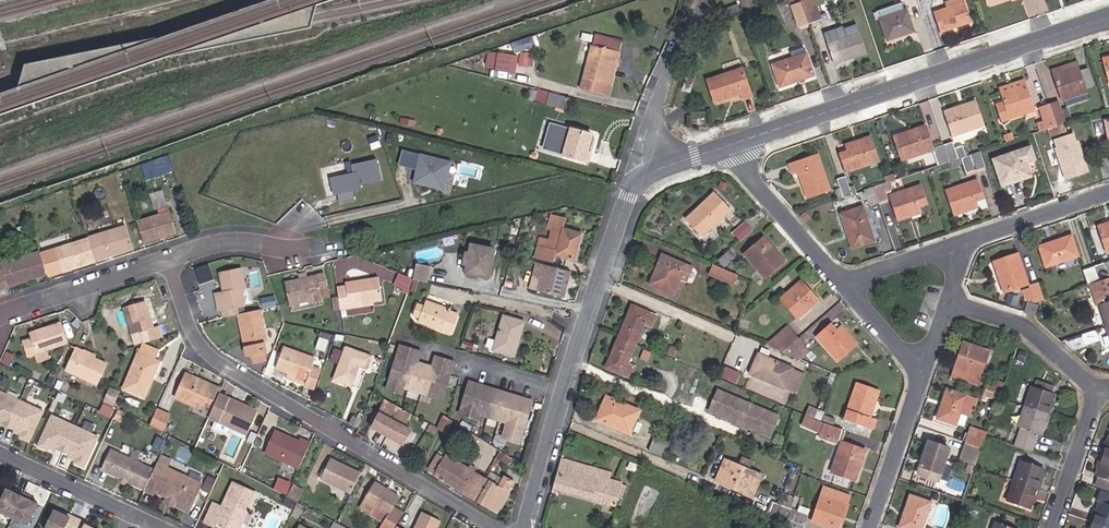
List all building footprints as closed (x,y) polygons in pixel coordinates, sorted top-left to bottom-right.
[(947,9),(963,4),(962,0),(954,0),(945,3),(947,9)] [(801,5),(808,25),(822,20),(815,1),(801,5)] [(737,4),(723,9),(726,16),(739,11),(737,4)] [(798,28),(808,25),(801,5),(801,4),(791,7),(798,28)] [(947,9),(935,13),(941,32),(969,23),(963,4),(947,9)] [(882,19),(904,11),(902,5),(879,12),(882,19)] [(906,11),(904,11),(882,19),(880,19),(887,41),(913,32),(906,11)] [(859,33),(827,44),(834,65),(866,54),(859,33)] [(507,42),(507,51),(520,49),(519,40),(507,42)] [(604,85),(612,51),(594,46),(582,90),(608,97),(611,86),(604,85)] [(779,88),(813,76),(804,49),(790,54),(791,59),(772,66),(779,88)] [(531,66),(534,53),(521,50),(518,63),(531,66)] [(620,53),(612,51),(604,85),(611,86),(620,53)] [(518,60),(499,57),(497,74),(516,76),(518,60)] [(1077,68),(1075,63),(1052,71),(1054,76),(1066,72),(1077,68)] [(681,97),(690,70),(688,69),(679,96),(681,97)] [(741,69),(706,80),(714,103),(740,94),(743,100),(751,97),(741,69)] [(688,99),(697,72),(690,70),(681,97),(688,99)] [(1067,74),(1066,72),(1054,76),(1063,101),(1064,101),(1085,93),(1086,93),(1084,88),(1079,73),(1078,70),(1067,74)] [(1093,85),(1087,70),(1079,73),(1084,88),(1093,85)] [(1033,112),(1025,88),(1013,92),(1012,89),(1001,93),(1004,102),(996,105),(1001,122),(1010,120),(1033,112)] [(528,101),(536,103),(538,92),(530,90),(528,101)] [(570,98),(550,93),(547,105),(567,111),(570,98)] [(1085,93),(1064,101),(1066,107),(1087,100),(1085,93)] [(966,108),(953,112),(955,116),(946,119),(952,137),(982,126),(974,102),(965,105),(966,108)] [(1057,103),(1049,106),(1055,127),(1064,124),(1057,103)] [(1037,124),(1040,132),(1047,130),(1048,129),(1055,127),(1049,106),(1039,109),(1044,122),(1037,124)] [(1055,127),(1048,129),(1051,137),(1066,132),(1064,124),(1055,127)] [(933,151),(933,149),(924,127),(894,137),(902,161),(933,151)] [(585,161),(588,152),(593,135),(572,129),(564,154),(585,161)] [(1052,138),(1065,179),(1089,172),(1076,130),(1052,138)] [(1003,135),(1006,143),(1014,141),(1011,133),(1003,135)] [(861,143),(846,148),(848,153),(840,156),(846,173),(878,162),(870,138),(860,141),(861,143)] [(952,143),(943,146),(949,162),(958,159),(966,157),(962,146),(954,149),(952,143)] [(949,162),(943,146),(933,149),(933,151),(939,166),(949,162)] [(1030,147),(993,160),(1002,187),(1030,178),(1026,164),(1034,161),(1030,147)] [(412,183),(446,190),(452,158),(402,149),(399,165),(415,168),(412,183)] [(958,159),(949,162),(951,168),(963,164),(966,173),(985,168),(979,152),(966,157),(958,159)] [(829,190),(817,156),(788,166),(791,173),(797,171),(806,198),(829,190)] [(378,158),(343,164),(345,173),(330,176),(333,194),(338,193),(339,202),(356,199),(353,186),(383,181),(378,158)] [(171,174),(168,165),(161,167),(164,176),(171,174)] [(161,167),(153,170),(156,178),(164,176),(161,167)] [(890,182),(895,181),(893,174),(885,177),(887,184),(890,182)] [(845,177),(837,179),(840,189),(843,198),(851,195),(845,177)] [(974,201),(982,198),(976,180),(944,190),(953,213),(964,210),(966,215),(977,211),(974,201)] [(892,191),(890,182),(887,184),(873,188),(878,204),(888,201),(885,193),(892,191)] [(919,186),(890,196),(899,221),(920,213),(918,207),(925,205),(919,186)] [(869,207),(878,204),(873,188),(863,191),(869,207)] [(843,198),(840,189),(835,191),(838,200),(843,198)] [(716,193),(687,220),(703,237),(731,210),(716,193)] [(840,216),(852,249),(874,242),(862,208),(840,216)] [(171,212),(137,222),(144,243),(177,233),(171,212)] [(564,228),(566,219),(552,215),(548,228),(552,229),(549,241),(541,239),(536,257),(554,262),(556,255),(576,260),(583,233),(564,228)] [(741,240),(753,229),(745,220),(733,231),(741,240)] [(1097,227),(1106,253),(1108,252),(1108,223),(1097,227)] [(126,225),(88,237),(89,238),(96,260),(133,248),(126,225)] [(1070,236),(1039,247),(1046,268),(1078,257),(1070,236)] [(768,246),(771,244),(764,237),(745,255),(766,279),(786,261),(779,252),(777,255),(768,246)] [(42,258),(47,274),(48,277),(63,272),(96,262),(96,260),(89,238),(55,249),(57,254),(42,258)] [(779,252),(771,244),(768,246),(777,255),(779,252)] [(488,280),(494,252),(472,247),(469,257),(467,267),(466,275),(488,280)] [(40,251),(0,264),(8,287),(47,274),(42,258),(40,251)] [(729,251),(718,260),(725,267),(728,264),(732,269),(740,262),(729,251)] [(1002,282),(999,283),(1003,292),(1027,284),(1016,254),(992,263),(996,272),(998,271),(1002,282)] [(666,264),(669,257),(663,255),(656,272),(659,274),(663,263),(666,264)] [(658,280),(656,287),(675,295),(687,265),(669,257),(666,264),(663,263),(659,274),(656,272),(654,278),(658,280)] [(210,262),(195,266),(199,286),(214,282),(210,262)] [(545,264),(537,262),(534,275),(541,277),(545,264)] [(1099,282),(1108,278),(1108,262),(1093,267),(1099,282)] [(428,282),(431,267),(417,264),(414,279),(428,282)] [(564,297),(571,271),(545,264),(541,277),(538,290),(564,297)] [(734,285),(738,275),(714,264),(710,274),(734,285)] [(1082,271),(1087,285),(1099,282),(1093,267),(1082,271)] [(384,277),(392,281),(396,271),(388,268),(384,277)] [(224,310),(225,318),(239,315),(237,307),(245,306),(242,289),(246,288),(242,269),(221,274),(224,286),(227,285),(229,291),(225,292),(222,292),(226,309),(224,310)] [(298,274),(300,280),(309,278),(307,271),(298,274)] [(325,274),(328,288),(334,287),(330,272),(325,274)] [(410,290),(412,275),(396,273),(395,288),(410,290)] [(309,278),(300,280),(286,283),(292,305),(321,299),(321,298),(330,296),(328,288),(325,274),(309,278)] [(348,286),(338,288),(340,298),(341,309),(342,310),(351,308),(350,305),(373,302),(383,300),(379,278),(347,283),(348,286)] [(1108,337),(1108,278),(1099,282),(1090,285),(1094,297),(1099,295),(1102,305),(1099,306),(1106,328),(1108,337)] [(820,301),(802,280),(782,298),(800,319),(820,301)] [(1031,304),(1035,303),(1043,300),(1037,283),(1029,286),(1030,288),(1022,291),(1026,304),(1024,312),(1033,315),(1036,307),(1031,304)] [(220,310),(224,310),(226,309),(222,292),(216,294),(220,310)] [(274,297),(262,302),(264,309),(277,305),(274,297)] [(335,310),(341,309),(340,298),(333,300),(335,310)] [(146,331),(149,341),(163,337),(160,327),(154,329),(145,301),(124,307),(133,335),(146,331)] [(459,315),(434,306),(435,305),(426,301),(424,306),(418,304),(413,316),(420,318),(418,323),(451,335),(459,315)] [(633,305),(621,336),(637,343),(646,324),(653,327),(658,315),(633,305)] [(260,310),(239,315),(246,347),(250,347),(252,356),(269,352),(260,310)] [(525,322),(504,315),(494,350),(515,356),(525,322)] [(61,323),(45,328),(46,331),(31,336),(31,338),(22,341),(27,357),(36,354),(36,353),(68,343),(61,323)] [(858,344),(850,334),(848,337),(840,328),(838,331),(832,324),(818,337),(838,361),(858,344)] [(766,345),(775,349),(794,333),(788,326),(766,345)] [(843,326),(840,328),(848,337),(850,334),(843,326)] [(1108,348),(1108,338),(1106,328),(1099,330),(1106,348),(1108,348)] [(775,349),(784,352),(799,338),(794,333),(775,349)] [(637,343),(621,336),(607,369),(632,378),(636,368),(629,364),(637,343)] [(792,356),(805,344),(799,338),(784,352),(792,356)] [(479,347),(463,342),(461,347),(476,353),(479,347)] [(963,343),(954,367),(980,376),(988,351),(963,343)] [(150,375),(157,359),(156,358),(159,350),(143,344),(124,388),(145,397),(154,376),(150,375)] [(792,356),(801,360),(811,351),(805,344),(792,356)] [(421,352),(401,345),(387,388),(399,392),(401,386),(442,399),(454,362),(436,356),(433,367),(418,362),(421,352)] [(335,346),(330,359),(338,362),(342,349),(335,346)] [(97,384),(107,363),(94,357),(96,355),(85,350),(84,351),(76,347),(66,369),(97,384)] [(316,358),(284,347),(276,368),(290,373),(287,380),(314,390),(322,371),(313,367),(316,358)] [(371,356),(346,347),(334,379),(351,386),(360,365),(367,369),(371,356)] [(804,373),(760,354),(751,374),(795,393),(804,373)] [(161,360),(157,359),(150,375),(154,376),(161,360)] [(736,381),(739,372),(725,366),(721,376),(736,381)] [(353,385),(360,388),(366,370),(359,367),(353,385)] [(954,367),(951,377),(976,386),(980,376),(954,367)] [(220,394),(222,389),(186,373),(176,396),(204,409),(207,402),(214,406),(220,394)] [(985,389),(1000,395),(1003,386),(988,381),(985,389)] [(1031,387),(1025,403),(1017,428),(1020,429),(1014,447),(1030,453),(1036,435),(1040,436),(1043,428),(1045,429),(1054,403),(1052,402),(1054,395),(1051,393),(1053,386),(1036,381),(1034,388),(1031,387)] [(470,382),(460,414),(479,420),(480,416),(508,424),(504,439),(519,444),(532,401),(497,390),(470,382)] [(880,391),(858,384),(846,419),(875,429),(878,421),(871,418),(880,391)] [(1021,402),(1025,403),(1031,387),(1026,385),(1021,402)] [(781,416),(719,389),(709,410),(733,420),(732,423),(748,430),(750,427),(772,437),(781,416)] [(989,397),(998,400),(1000,395),(985,389),(982,397),(989,399),(989,397)] [(962,405),(966,397),(947,391),(937,419),(955,426),(962,405)] [(258,410),(220,394),(214,406),(209,418),(212,419),(216,420),(212,428),(215,430),(218,429),(220,423),(248,435),(258,410)] [(641,410),(607,396),(597,420),(630,434),(641,410)] [(974,400),(966,397),(962,405),(971,408),(974,400)] [(24,440),(39,410),(16,399),(4,425),(17,431),(15,436),(24,440)] [(404,409),(387,399),(380,411),(381,412),(373,425),(404,442),(412,429),(404,425),(397,421),(403,410),(404,409)] [(204,409),(211,412),(214,406),(207,402),(204,409)] [(804,411),(803,414),(808,416),(814,418),(821,420),(824,412),(817,410),(817,412),(809,409),(808,412),(804,411)] [(169,416),(156,410),(149,425),(162,430),(169,416)] [(403,410),(397,421),(404,425),(410,414),(403,410)] [(124,414),(118,411),(114,419),(120,421),(124,414)] [(60,451),(72,425),(49,414),(35,445),(44,449),(46,445),(60,451)] [(837,419),(826,415),(823,421),(835,425),(837,419)] [(354,416),(350,423),(358,427),(361,420),(354,416)] [(814,418),(808,416),(804,426),(819,432),(822,422),(814,418)] [(955,426),(937,419),(932,431),(951,437),(955,426)] [(844,429),(825,423),(822,433),(821,435),(839,441),(844,429)] [(80,467),(95,436),(72,425),(60,451),(73,457),(71,462),(80,467)] [(978,438),(979,432),(969,429),(967,434),(978,438)] [(267,453),(300,468),(311,444),(302,440),(301,442),(277,431),(267,453)] [(254,444),(258,435),(252,432),(248,442),(254,444)] [(981,449),(986,434),(979,432),(978,438),(967,434),(964,443),(981,449)] [(163,450),(169,436),(165,435),(159,448),(163,450)] [(1097,477),(1108,481),(1108,436),(1107,442),(1104,441),(1095,469),(1097,470),(1095,476),(1097,477)] [(668,447),(655,442),(651,451),(663,457),(668,447)] [(862,458),(865,459),(868,450),(843,442),(832,472),(857,481),(862,469),(858,468),(862,458)] [(948,449),(928,442),(917,474),(937,481),(948,449)] [(978,457),(979,456),(981,449),(964,443),(961,451),(978,457)] [(127,481),(144,489),(154,469),(110,448),(101,468),(120,478),(126,480),(127,481)] [(978,457),(961,451),(958,461),(975,467),(978,457)] [(436,472),(446,457),(438,452),(428,467),(436,472)] [(465,489),(464,492),(498,512),(516,482),(504,475),(499,485),(447,454),(446,457),(436,472),(435,475),(450,483),(452,481),(465,489)] [(739,465),(751,470),(755,461),(743,456),(739,465)] [(978,457),(975,467),(984,470),(987,459),(979,456),(978,457)] [(576,462),(563,458),(561,464),(574,468),(576,462)] [(352,494),(362,474),(331,459),(322,478),(352,494)] [(763,475),(751,470),(739,465),(726,459),(718,478),(737,486),(736,490),(754,498),(763,475)] [(1043,470),(1019,461),(1006,502),(1029,510),(1032,503),(1034,504),(1043,477),(1041,476),(1043,470)] [(561,464),(554,490),(616,507),(619,498),(623,499),(628,486),(623,484),(624,482),(611,479),(601,476),(603,470),(596,468),(594,474),(587,472),(588,466),(576,462),(574,468),(561,464)] [(201,483),(156,463),(154,469),(144,489),(153,493),(154,490),(167,496),(170,497),(170,495),(174,497),(173,499),(176,500),(190,507),(201,483)] [(596,468),(588,466),(587,472),(594,474),(596,468)] [(601,476),(611,479),(612,472),(603,470),(601,476)] [(1097,477),(1094,485),(1108,490),(1108,481),(1097,477)] [(290,488),(291,486),(278,478),(273,489),(287,496),(290,488)] [(716,482),(736,490),(737,486),(718,478),(716,482)] [(374,506),(388,515),(380,527),(394,527),(404,512),(394,506),(400,497),(375,481),(364,500),(374,506)] [(450,483),(464,492),(465,489),(452,481),(450,483)] [(234,482),(222,506),(213,502),(204,521),(213,525),(216,520),(224,524),(228,525),(226,527),(251,527),(251,526),(242,522),(255,492),(234,482)] [(946,483),(943,492),(949,494),(952,485),(946,483)] [(848,505),(851,495),(825,486),(821,497),(813,522),(830,527),(841,527),(848,505)] [(301,494),(290,488),(287,496),(298,501),(301,494)] [(16,489),(14,493),(5,489),(0,500),(0,513),(27,526),(38,504),(29,500),(31,497),(16,489)] [(1101,491),(1097,502),(1099,503),(1097,509),(1095,509),(1088,527),(1108,527),(1108,494),(1101,491)] [(774,502),(769,515),(786,522),(796,498),(785,494),(781,505),(774,502)] [(174,497),(170,495),(170,497),(167,496),(165,502),(173,506),(176,500),(173,499),(174,497)] [(909,496),(899,527),(920,527),(929,503),(909,496)] [(295,502),(285,497),(282,504),(291,509),(295,502)] [(370,513),(374,506),(364,500),(359,507),(370,513)] [(801,505),(795,503),(792,510),(798,513),(801,505)] [(341,511),(331,506),(326,514),(336,520),(341,511)] [(792,510),(789,519),(806,524),(809,516),(798,513),(792,510)] [(45,527),(91,527),(85,526),(87,522),(70,515),(69,518),(62,515),(53,511),(45,527)] [(788,523),(786,527),(789,527),(805,527),(806,524),(789,519),(788,523)]
